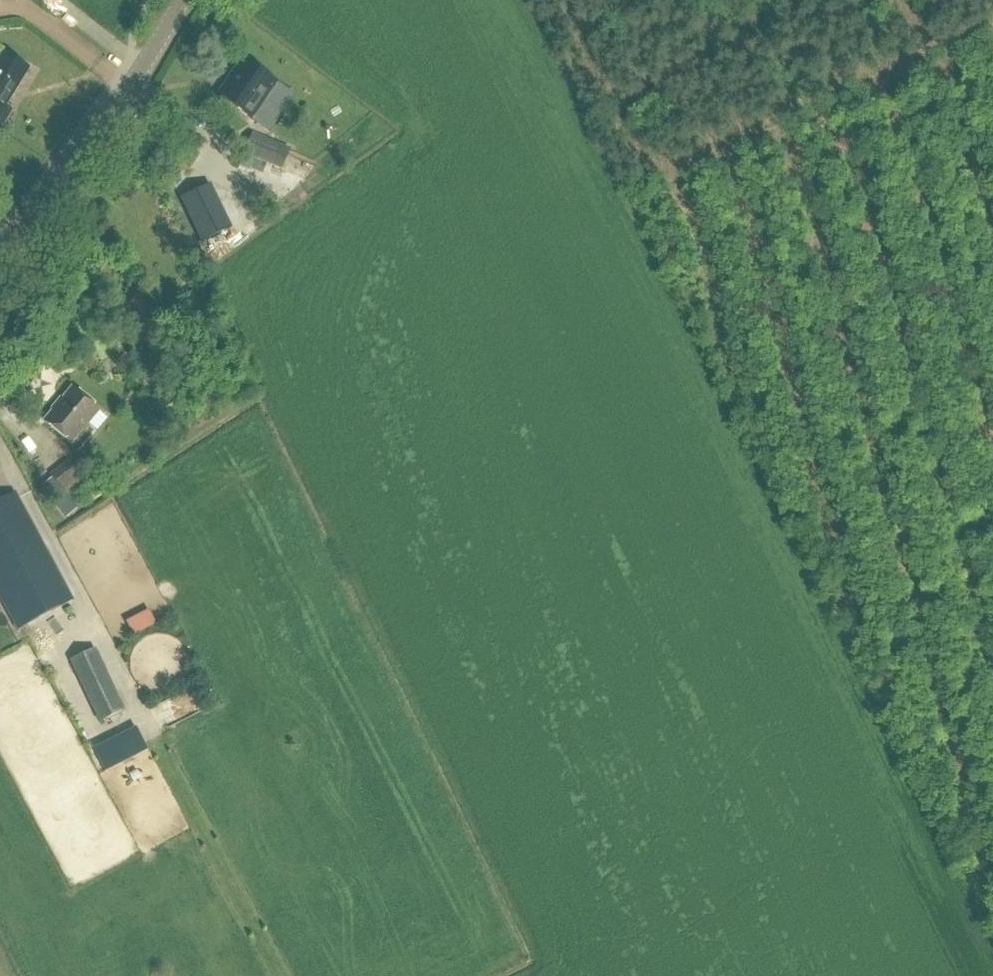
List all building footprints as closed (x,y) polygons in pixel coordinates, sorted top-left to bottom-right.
[(73,23),(81,14),(69,3),(61,12),(73,23)] [(3,54),(0,59),(0,135),(14,112),(9,109),(31,71),(3,54)] [(271,85),(241,64),(216,99),(238,114),(243,106),(257,115),(275,88),(271,85)] [(290,150),(253,135),(244,155),(281,171),(290,150)] [(98,413),(72,391),(62,402),(60,401),(51,412),(53,413),(44,424),(70,446),(98,413)] [(83,482),(66,461),(47,477),(60,494),(53,500),(66,517),(77,508),(67,495),(83,482)] [(16,493),(0,501),(0,602),(16,631),(73,601),(16,493)] [(124,711),(95,649),(76,658),(105,720),(124,711)]
